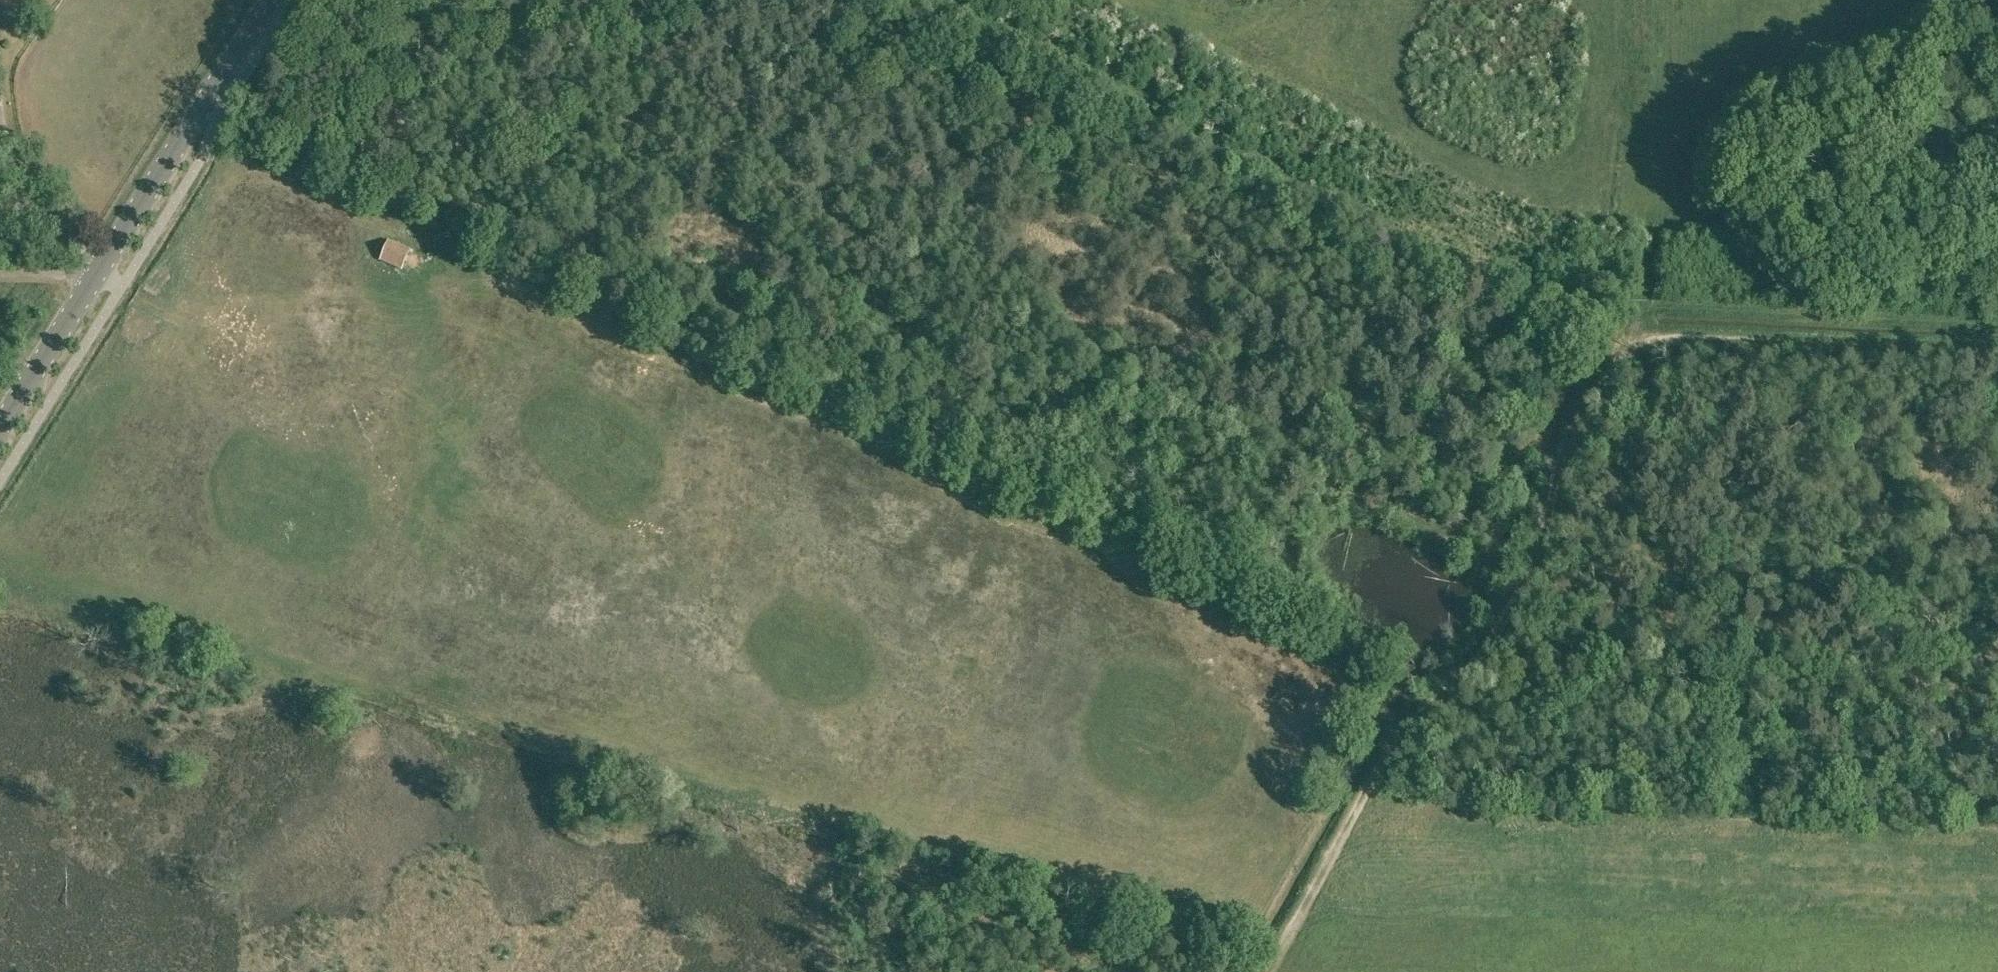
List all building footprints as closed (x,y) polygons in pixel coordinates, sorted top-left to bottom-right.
[(21,0),(0,0),(0,5),(13,13),(21,0)] [(401,270),(410,249),(388,240),(379,261),(401,270)]
